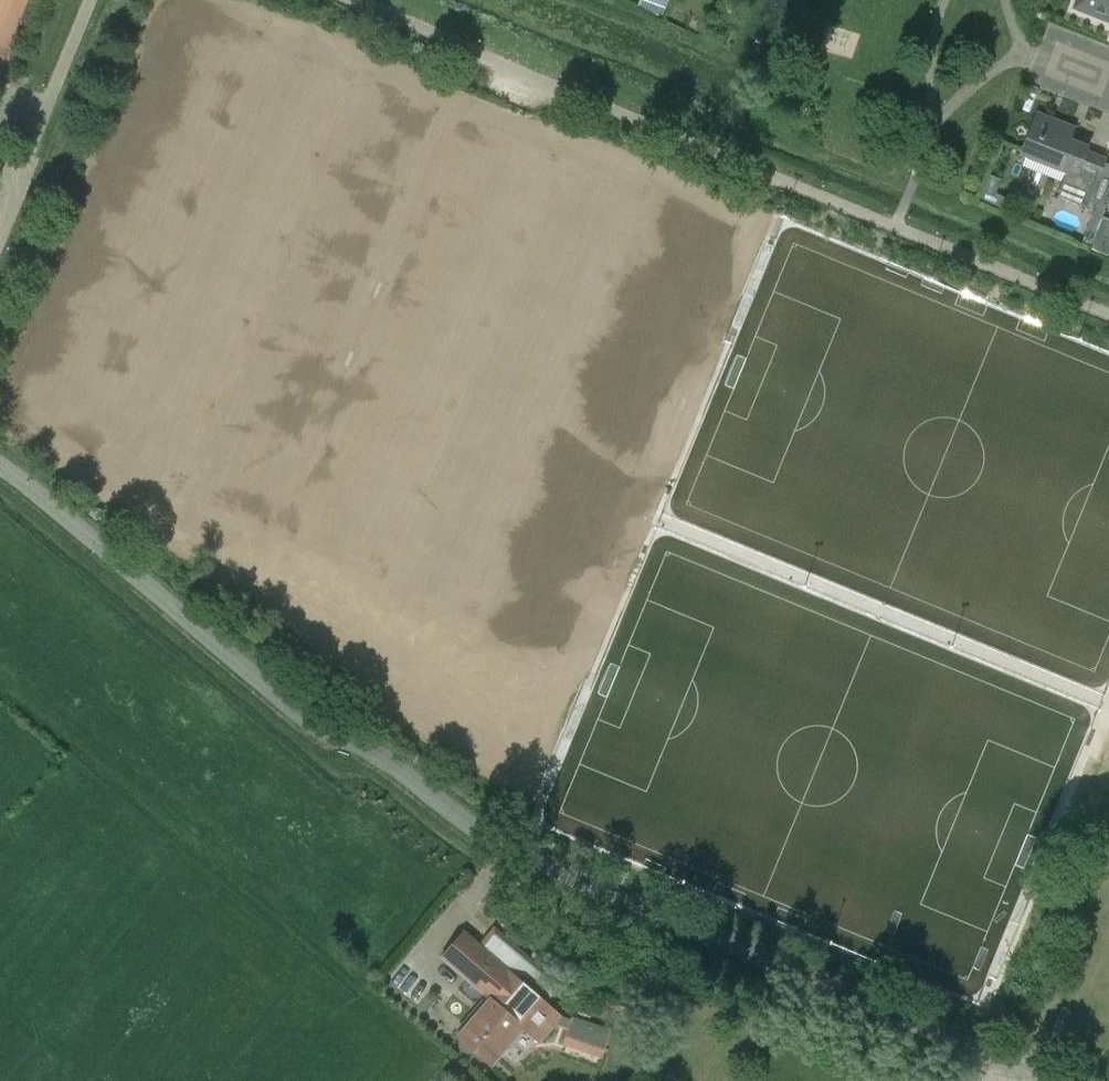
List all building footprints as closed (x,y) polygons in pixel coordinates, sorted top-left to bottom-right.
[(1074,8),(1108,22),(1108,0),(1077,0),(1074,8)] [(1066,174),(1075,178),(1066,200),(1085,207),(1088,200),(1104,206),(1108,194),(1108,165),(1102,163),(1105,156),(1087,149),(1087,147),(1071,140),(1063,137),(1068,125),(1036,112),(1019,156),(1066,174)] [(561,1015),(462,932),(441,958),(490,999),(459,1037),(492,1064),(523,1027),(540,1041),(561,1015)]
